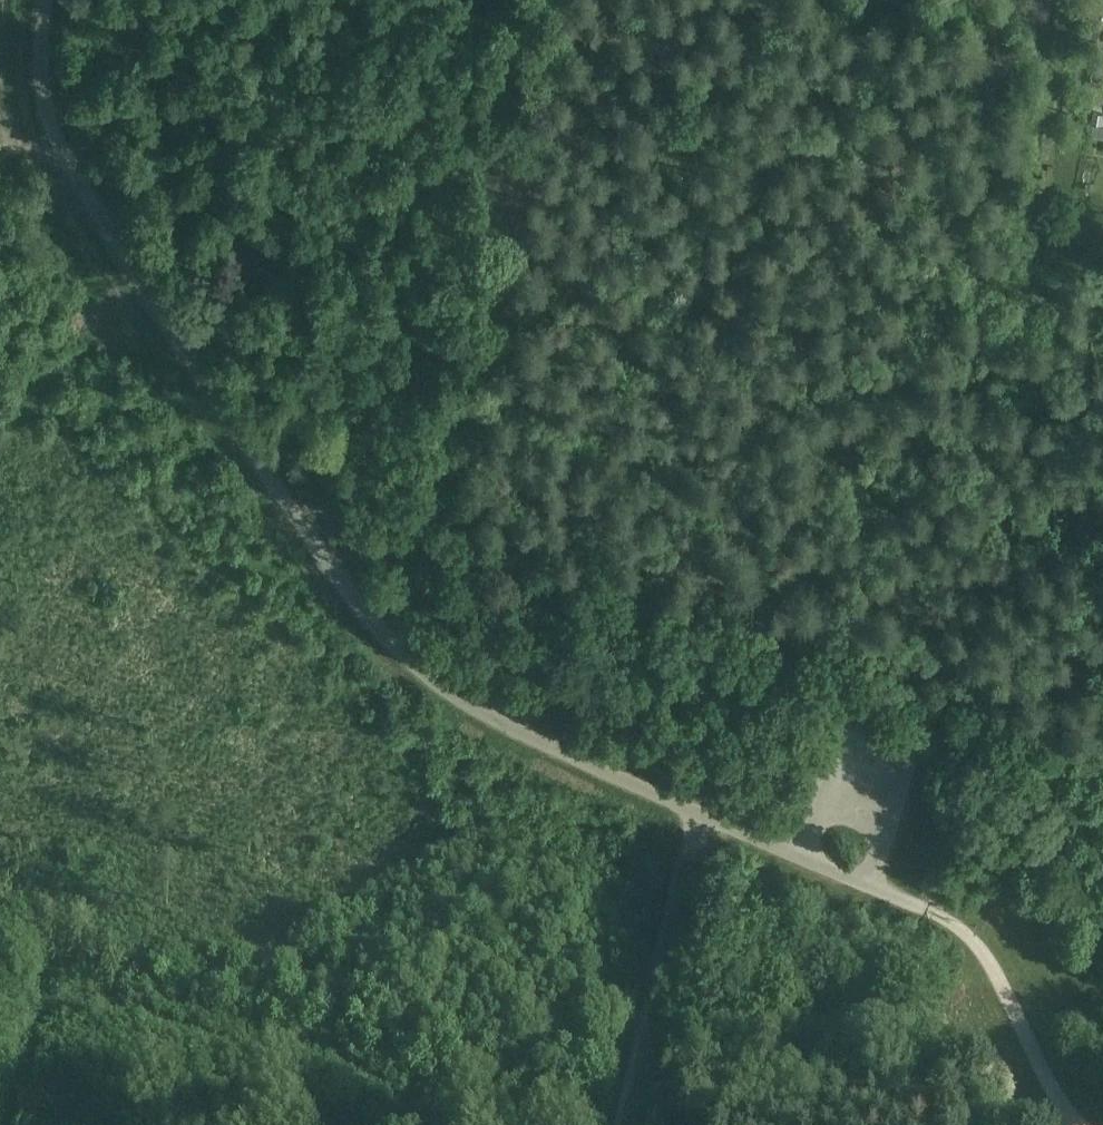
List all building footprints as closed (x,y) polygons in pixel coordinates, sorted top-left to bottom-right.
[(1094,119),(1102,121),(1102,111),(1096,110),(1094,119)] [(1091,135),(1102,137),(1102,127),(1093,125),(1091,135)]
